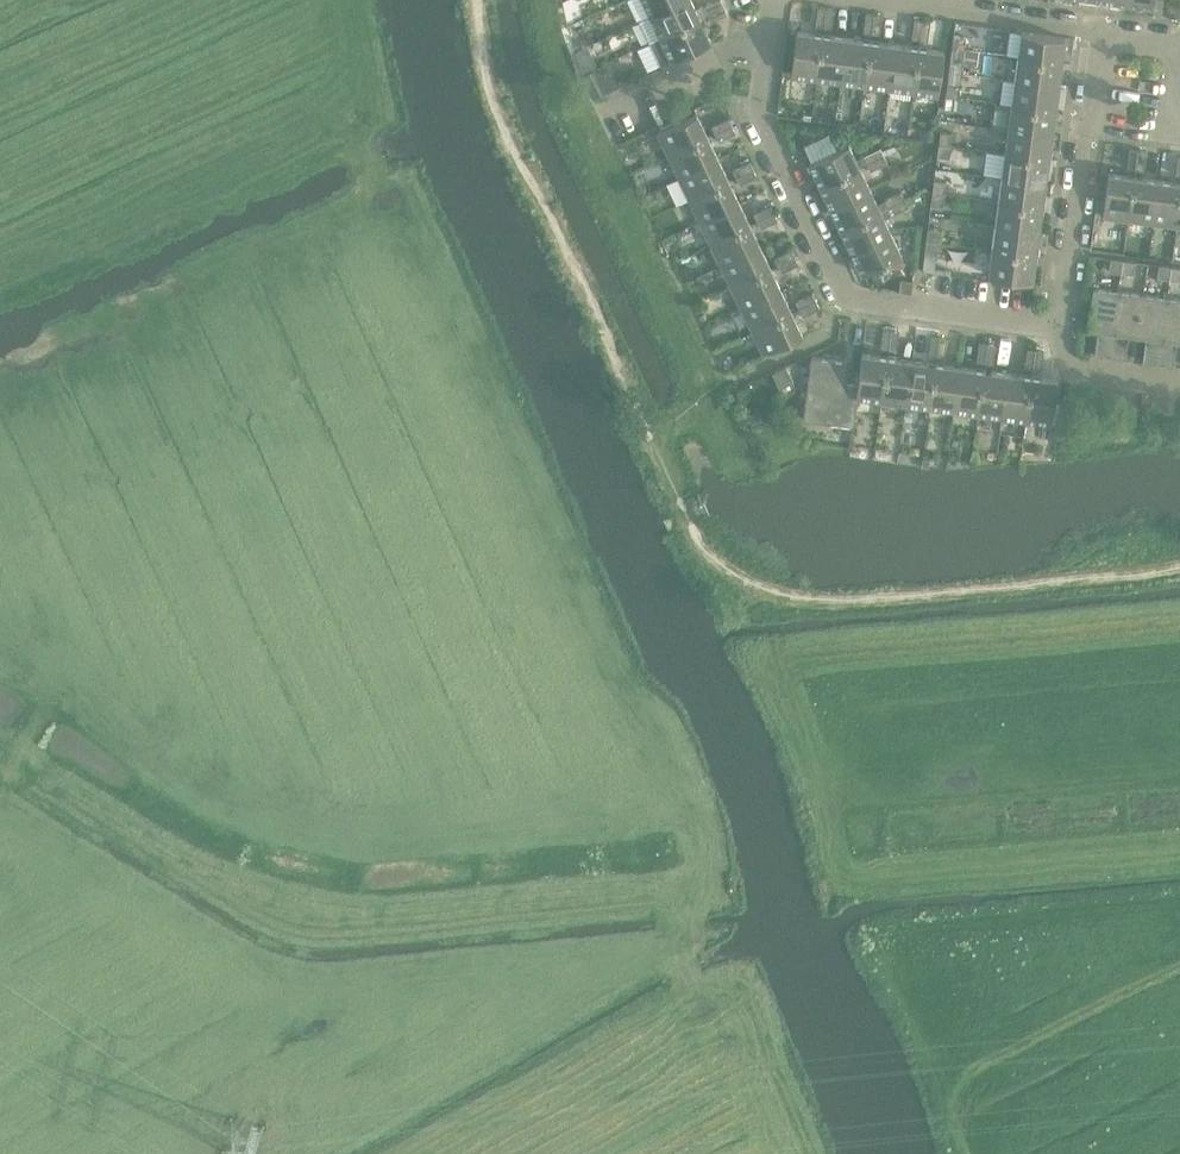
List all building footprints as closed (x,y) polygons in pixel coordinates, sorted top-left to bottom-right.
[(638,21),(640,20),(651,15),(681,0),(628,0),(638,21)] [(640,20),(650,42),(661,37),(661,36),(700,18),(692,0),(681,0),(651,15),(640,20)] [(713,2),(720,17),(728,13),(722,0),(718,0),(713,2)] [(720,17),(713,2),(704,7),(711,21),(720,17)] [(819,6),(817,16),(834,18),(835,9),(819,6)] [(867,13),(865,22),(882,25),(883,15),(867,13)] [(834,18),(817,16),(816,25),(832,28),(834,18)] [(650,42),(637,48),(649,71),(661,65),(711,41),(700,18),(661,36),(661,37),(650,42)] [(915,19),(914,29),(930,31),(931,22),(915,19)] [(882,25),(865,22),(864,32),(880,34),(882,25)] [(930,31),(914,29),(912,38),(929,40),(930,31)] [(792,74),(817,78),(823,34),(798,31),(792,74)] [(1022,31),(1019,57),(1062,63),(1065,37),(1022,31)] [(823,34),(817,78),(841,81),(847,38),(823,34)] [(954,36),(952,48),(965,49),(967,37),(954,36)] [(847,38),(841,81),(865,84),(871,41),(847,38)] [(871,41),(865,84),(889,87),(895,44),(871,41)] [(895,44),(889,87),(913,91),(919,47),(895,44)] [(919,47),(913,91),(939,94),(945,51),(919,47)] [(965,49),(952,48),(951,60),(963,62),(965,49)] [(963,62),(963,64),(977,66),(978,51),(965,49),(963,62)] [(1019,57),(1015,81),(1059,87),(1062,63),(1019,57)] [(600,67),(583,75),(595,99),(611,91),(600,67)] [(1015,81),(1012,105),(1056,111),(1059,87),(1015,81)] [(948,84),(946,96),(958,98),(960,85),(948,84)] [(958,98),(946,96),(944,108),(957,110),(958,98)] [(1012,105),(1009,129),(1052,135),(1056,111),(1012,105)] [(658,132),(669,155),(708,137),(697,113),(658,132)] [(729,117),(721,122),(728,136),(736,132),(729,117)] [(728,136),(721,122),(712,126),(719,140),(728,136)] [(1009,129),(1006,153),(1049,159),(1052,135),(1009,129)] [(921,130),(919,138),(933,140),(933,141),(934,133),(921,130)] [(941,132),(940,144),(952,146),(954,133),(941,132)] [(708,137),(669,155),(679,177),(719,158),(708,137)] [(809,162),(821,185),(860,167),(849,143),(809,162)] [(952,146),(940,144),(938,156),(950,158),(952,146)] [(881,147),(872,152),(879,166),(888,162),(881,147)] [(1130,149),(1129,158),(1145,160),(1147,151),(1130,149)] [(879,166),(872,152),(864,156),(871,170),(879,166)] [(1006,153),(1003,177),(1046,183),(1049,159),(1006,153)] [(719,158),(679,177),(690,199),(729,180),(719,158)] [(1145,160),(1129,158),(1128,168),(1144,170),(1145,160)] [(750,161),(742,166),(749,180),(757,176),(750,161)] [(749,180),(742,166),(733,170),(740,184),(749,180)] [(860,167),(821,185),(831,207),(870,188),(860,167)] [(1104,217),(1129,220),(1135,177),(1109,173),(1104,217)] [(1003,177),(999,201),(1043,207),(1046,183),(1003,177)] [(1135,177),(1129,220),(1153,223),(1159,180),(1135,177)] [(729,180),(690,199),(700,221),(740,202),(729,180)] [(935,180),(933,192),(946,194),(947,182),(935,180)] [(1153,223),(1177,227),(1179,206),(1179,183),(1159,180),(1153,223)] [(870,188),(831,207),(841,229),(881,210),(870,188)] [(902,191),(893,195),(900,210),(909,206),(902,191)] [(946,194),(933,192),(932,205),(944,206),(946,194)] [(900,210),(893,195),(885,199),(892,214),(900,210)] [(999,201),(996,225),(1039,231),(1043,207),(999,201)] [(740,202),(700,221),(711,243),(750,224),(740,202)] [(771,205),(763,209),(770,224),(778,220),(771,205)] [(770,224),(763,209),(754,213),(761,228),(770,224)] [(881,210),(841,229),(852,251),(891,232),(881,210)] [(750,224),(711,243),(721,265),(761,246),(750,224)] [(996,225),(993,249),(1036,255),(1039,231),(996,225)] [(928,228),(927,240),(939,242),(941,230),(928,228)] [(891,232),(852,251),(863,274),(902,256),(891,232)] [(939,242),(927,240),(925,253),(938,254),(939,242)] [(761,246),(721,265),(732,287),(771,268),(761,246)] [(792,249),(784,253),(791,268),(799,264),(792,249)] [(1036,255),(993,249),(989,275),(1033,280),(1036,255)] [(791,268),(784,253),(775,257),(782,272),(791,268)] [(1110,271),(1122,273),(1124,260),(1112,259),(1110,271)] [(1124,260),(1122,273),(1134,275),(1136,262),(1124,260)] [(1158,278),(1170,279),(1172,267),(1160,265),(1158,278)] [(1170,279),(1179,281),(1179,268),(1172,267),(1170,279)] [(771,268),(732,287),(742,309),(782,290),(771,268)] [(901,279),(900,292),(912,293),(914,281),(901,279)] [(1095,355),(1111,357),(1119,291),(1094,288),(1088,331),(1098,332),(1095,355)] [(782,290),(742,309),(753,331),(792,312),(782,290)] [(1119,291),(1111,357),(1126,359),(1129,337),(1138,338),(1143,294),(1119,291)] [(813,293),(805,297),(812,312),(820,308),(813,293)] [(1143,294),(1138,338),(1146,339),(1143,362),(1159,364),(1167,298),(1143,294)] [(812,312),(805,297),(796,301),(803,316),(812,312)] [(1159,364),(1174,366),(1177,343),(1179,344),(1179,299),(1167,298),(1159,364)] [(792,312),(753,331),(764,354),(803,335),(792,312)] [(884,329),(882,338),(899,341),(900,331),(884,329)] [(932,335),(930,345),(947,347),(948,338),(932,335)] [(899,341),(882,338),(881,348),(897,350),(899,341)] [(980,342),(979,351),(995,353),(996,344),(980,342)] [(947,347),(930,345),(929,354),(946,356),(947,347)] [(1028,348),(1027,358),(1043,360),(1044,350),(1028,348)] [(995,353),(979,351),(977,361),(994,363),(995,353)] [(858,397),(859,397),(882,400),(888,357),(863,353),(859,383),(858,397)] [(855,427),(859,397),(858,397),(859,383),(844,381),(847,362),(812,357),(804,420),(855,427)] [(888,357),(882,400),(906,403),(912,360),(888,357)] [(1043,360),(1027,358),(1025,367),(1042,369),(1043,360)] [(912,360),(906,403),(930,407),(936,363),(912,360)] [(936,363),(930,407),(954,410),(960,366),(936,363)] [(787,366),(773,372),(780,388),(794,381),(787,366)] [(960,366),(954,410),(978,413),(984,370),(960,366)] [(984,370),(978,413),(1002,416),(1008,373),(984,370)] [(1008,373),(1002,416),(1026,419),(1032,376),(1008,373)] [(1032,376),(1026,419),(1052,423),(1058,380),(1032,376)]
